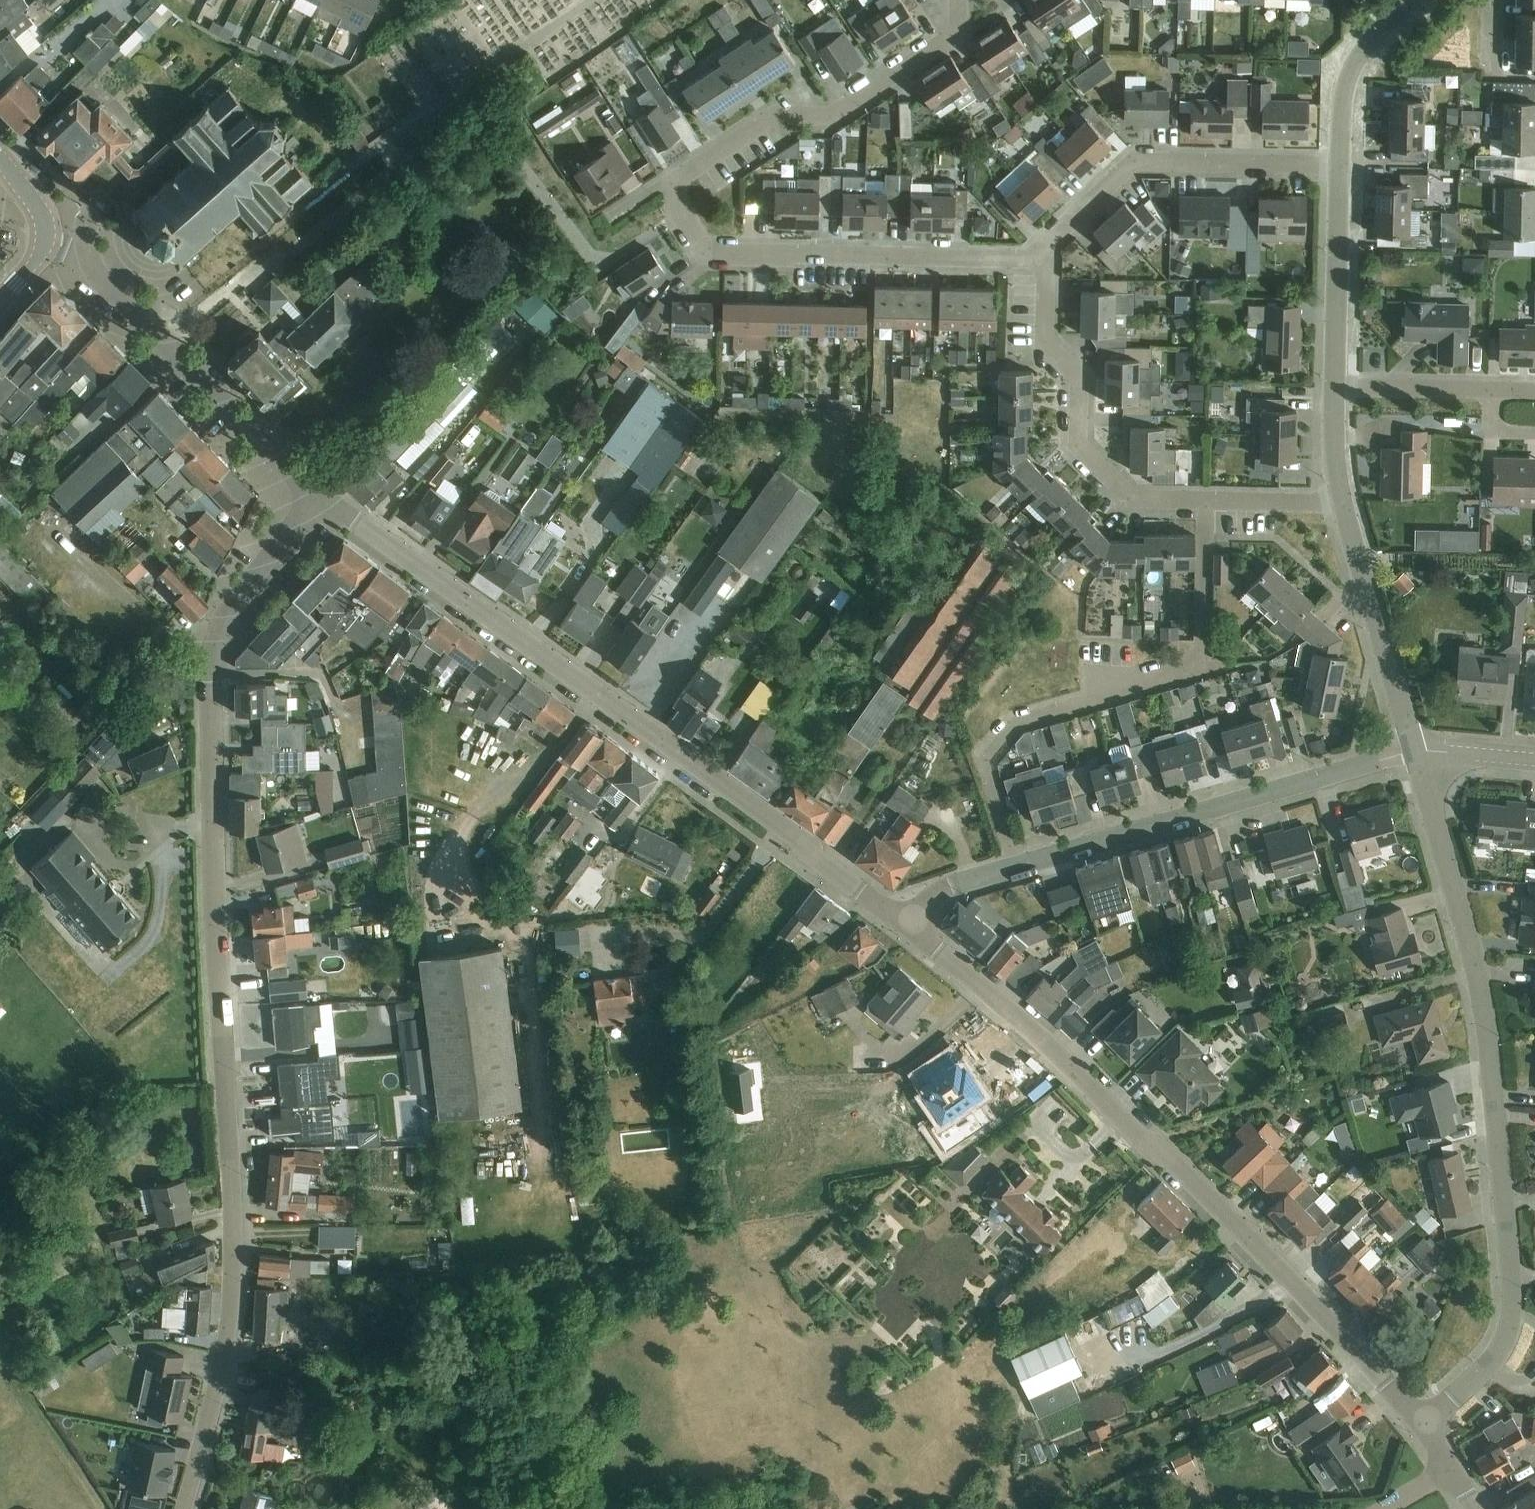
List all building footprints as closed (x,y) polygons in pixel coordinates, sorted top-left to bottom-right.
[(3,26),(21,11),(28,5),(25,0),(0,0),(0,28),(3,26)] [(144,21),(156,8),(160,4),(157,0),(147,0),(135,13),(144,21)] [(291,4),(314,16),(316,11),(322,0),(294,0),(291,4)] [(316,11),(339,23),(343,14),(350,0),(322,0),(316,11)] [(343,14),(366,26),(379,0),(350,0),(343,14)] [(847,16),(863,39),(873,33),(880,43),(883,47),(889,43),(900,36),(876,0),(872,0),(865,4),(847,16)] [(900,36),(918,24),(909,9),(920,3),(918,0),(876,0),(900,36)] [(1034,14),(1024,21),(1028,27),(1038,43),(1044,52),(1055,45),(1053,43),(1051,39),(1062,32),(1069,27),(1051,0),(1025,0),(1034,14)] [(1069,27),(1093,11),(1096,16),(1106,10),(1099,0),(1051,0),(1069,27)] [(1179,0),(1179,17),(1192,17),(1192,0),(1179,0)] [(1286,9),(1310,9),(1310,3),(1323,3),(1323,0),(1287,0),(1286,9)] [(160,4),(156,8),(162,14),(168,7),(162,2),(160,4)] [(203,10),(202,13),(209,17),(214,6),(207,3),(205,7),(203,10)] [(726,6),(710,16),(718,28),(733,18),(726,6)] [(0,39),(0,76),(35,48),(22,32),(32,25),(21,11),(3,26),(9,33),(0,39)] [(777,11),(766,18),(772,28),(783,21),(777,11)] [(1516,39),(1534,40),(1534,15),(1517,14),(1516,39)] [(223,25),(219,34),(229,40),(234,31),(238,24),(228,19),(224,26),(223,25)] [(1044,52),(1028,27),(1018,34),(1008,19),(990,31),(1014,69),(1019,70),(1023,67),(1025,62),(1021,57),(1029,51),(1037,63),(1047,57),(1044,52)] [(214,20),(209,29),(219,34),(223,25),(214,20)] [(74,50),(87,63),(111,38),(115,34),(103,21),(81,43),(74,50)] [(815,29),(800,39),(814,59),(823,53),(840,78),(863,61),(843,31),(825,44),(815,29)] [(119,46),(118,48),(126,55),(143,37),(135,30),(119,46)] [(741,45),(766,82),(796,62),(775,30),(755,43),(752,38),(741,45)] [(1014,69),(990,31),(971,43),(981,58),(972,64),(991,95),(1001,88),(997,81),(1015,70),(1014,69)] [(1171,36),(1159,45),(1159,51),(1175,51),(1175,36),(1171,36)] [(111,38),(87,63),(96,71),(118,48),(119,46),(116,43),(111,38)] [(262,38),(257,47),(267,52),(272,43),(262,38)] [(1516,39),(1516,64),(1534,64),(1534,40),(1516,39)] [(626,40),(616,46),(628,64),(637,57),(626,40)] [(1306,41),(1289,41),(1288,55),(1306,56),(1308,51),(1309,46),(1306,41)] [(316,42),(312,51),(322,56),(326,47),(316,42)] [(272,43),(267,52),(278,58),(282,48),(272,43)] [(766,82),(741,45),(720,59),(724,64),(715,69),(739,106),(760,93),(757,88),(766,82)] [(326,47),(322,56),(333,61),(337,53),(326,47)] [(1173,70),(1181,70),(1181,53),(1165,52),(1164,61),(1173,70)] [(952,56),(933,68),(954,99),(960,107),(978,96),(981,101),(988,97),(991,95),(972,64),(962,71),(952,56)] [(1299,58),(1299,72),(1320,72),(1321,58),(1299,58)] [(1253,72),(1253,59),(1234,59),(1234,71),(1253,72)] [(0,96),(0,107),(23,131),(50,102),(38,90),(52,76),(39,63),(25,77),(22,74),(0,96)] [(647,64),(637,71),(649,89),(638,96),(648,112),(638,118),(660,151),(682,137),(667,114),(677,107),(647,64)] [(954,99),(933,68),(915,80),(936,111),(954,99)] [(739,106),(715,69),(684,89),(705,121),(725,108),(729,113),(739,106)] [(1082,71),(1073,77),(1083,92),(1092,85),(1082,71)] [(571,72),(560,80),(567,90),(578,82),(571,72)] [(1424,72),(1407,72),(1407,82),(1424,82),(1424,72)] [(1462,84),(1471,84),(1474,80),(1474,72),(1462,72),(1462,84)] [(677,73),(664,81),(670,90),(682,81),(677,73)] [(1246,114),(1247,80),(1229,80),(1228,101),(1192,100),(1192,101),(1192,112),(1191,133),(1232,134),(1232,114),(1246,114)] [(1308,137),(1309,102),(1270,101),(1270,84),(1253,83),(1252,116),(1264,116),(1264,136),(1308,137)] [(132,168),(121,157),(119,160),(117,162),(129,176),(140,176),(141,177),(142,177),(142,175),(175,148),(177,149),(183,143),(195,157),(182,168),(180,166),(178,168),(179,170),(166,181),(165,180),(163,181),(165,183),(151,195),(150,193),(147,195),(149,197),(136,209),(134,207),(132,209),(134,213),(132,214),(134,217),(137,215),(146,225),(148,228),(145,230),(147,231),(141,235),(140,233),(138,235),(139,237),(137,239),(140,242),(142,239),(153,252),(151,254),(153,256),(156,254),(157,255),(158,253),(157,252),(162,247),(163,248),(166,246),(176,257),(176,258),(177,260),(175,262),(177,265),(180,262),(182,262),(182,263),(184,262),(183,260),(196,248),(198,250),(200,248),(198,246),(212,234),(214,236),(230,221),(228,219),(242,208),(254,221),(249,226),(246,226),(247,228),(248,228),(253,233),(253,235),(255,236),(255,235),(261,230),(263,232),(265,230),(263,228),(275,217),(277,219),(279,217),(278,215),(291,203),(292,205),(294,204),(292,202),(312,184),(313,185),(314,184),(313,183),(315,182),(313,180),(312,181),(296,164),(301,159),(295,152),(290,157),(284,151),(286,145),(284,144),(285,134),(287,134),(287,131),(284,131),(275,121),(276,119),(274,118),(273,120),(261,121),(261,119),(258,121),(249,111),(251,109),(249,108),(248,109),(229,88),(230,87),(229,85),(228,87),(226,85),(225,87),(226,88),(206,105),(205,103),(203,105),(205,107),(192,119),(190,116),(189,118),(190,120),(176,132),(175,130),(173,132),(174,134),(173,135),(173,136),(170,139),(168,140),(169,143),(140,169),(132,168)] [(1391,99),(1391,123),(1425,123),(1426,100),(1431,100),(1431,87),(1403,87),(1403,99),(1391,99)] [(599,88),(584,97),(590,105),(604,96),(599,88)] [(1153,125),(1167,125),(1167,89),(1125,89),(1124,120),(1152,120),(1153,125)] [(1485,124),(1503,125),(1534,125),(1534,102),(1520,102),(1521,89),(1520,89),(1492,89),(1492,101),(1491,101),(1491,112),(1485,112),(1485,124)] [(119,160),(121,157),(116,151),(132,136),(101,102),(97,106),(83,91),(40,130),(40,139),(46,147),(54,147),(64,158),(65,166),(71,174),(81,175),(106,151),(110,156),(112,156),(117,162),(119,160)] [(900,136),(913,136),(912,101),(899,101),(900,136)] [(1180,101),(1180,111),(1192,112),(1192,101),(1180,101)] [(1086,120),(1071,134),(1095,159),(1111,144),(1105,138),(1113,130),(1088,103),(1079,112),(1086,120)] [(560,105),(534,122),(538,128),(564,111),(560,105)] [(571,117),(578,113),(573,105),(564,111),(538,128),(544,136),(549,132),(551,135),(560,130),(557,126),(562,123),(565,127),(573,121),(571,117)] [(1447,122),(1458,123),(1458,107),(1448,107),(1447,122)] [(892,111),(874,110),(873,124),(892,125),(892,111)] [(607,117),(616,130),(623,125),(615,111),(607,117)] [(1007,119),(998,125),(1004,133),(1012,127),(1007,119)] [(1425,123),(1391,123),(1390,147),(1392,147),(1392,160),(1402,160),(1430,160),(1430,148),(1433,148),(1433,123),(1425,123)] [(1474,167),(1478,167),(1493,167),(1515,167),(1515,150),(1534,150),(1534,125),(1503,125),(1502,149),(1502,155),(1489,154),(1475,154),(1474,167)] [(1095,159),(1071,134),(1064,126),(1048,141),(1043,135),(1034,143),(1036,146),(1040,151),(1063,176),(1073,167),(1079,174),(1095,159)] [(972,127),(963,133),(968,141),(981,141),(972,127)] [(358,128),(346,136),(358,153),(369,145),(358,128)] [(801,148),(816,149),(817,138),(801,137),(801,148)] [(833,137),(833,149),(842,149),(842,137),(833,137)] [(621,182),(634,173),(613,142),(599,151),(602,156),(577,172),(596,200),(622,183),(621,182)] [(918,147),(906,147),(906,156),(918,156),(918,147)] [(1445,162),(1459,162),(1460,149),(1451,148),(1445,154),(1445,162)] [(1028,155),(1011,170),(1012,171),(1021,180),(1045,206),(1062,190),(1055,183),(1063,176),(1040,151),(1032,159),(1028,155)] [(570,158),(562,163),(570,174),(577,169),(570,158)] [(1493,167),(1478,167),(1478,180),(1493,181),(1509,181),(1515,181),(1515,167),(1493,167)] [(1045,206),(1021,180),(1012,171),(997,185),(999,187),(989,196),(1014,222),(1023,214),(1029,221),(1045,206)] [(797,179),(796,225),(818,225),(818,213),(830,213),(831,174),(819,173),(819,177),(797,177),(797,179)] [(1378,184),(1378,208),(1412,209),(1412,197),(1429,198),(1429,173),(1402,173),(1402,184),(1378,184)] [(865,174),(831,174),(830,213),(843,214),(843,226),(863,226),(864,192),(865,192),(865,180),(865,174)] [(864,192),(863,226),(887,227),(887,215),(898,215),(899,187),(899,175),(885,175),(885,180),(865,180),(865,192),(864,192)] [(899,187),(898,215),(910,215),(910,227),(932,228),(933,182),(911,182),(911,175),(899,175),(899,187)] [(796,225),(797,179),(763,178),(762,212),(775,212),(774,224),(796,225)] [(1169,181),(1157,181),(1157,193),(1169,194),(1169,181)] [(933,182),(932,228),(955,228),(955,217),(966,217),(967,188),(955,188),(955,182),(933,182)] [(1495,210),(1508,210),(1534,210),(1534,186),(1533,185),(1514,185),(1509,185),(1495,185),(1495,210)] [(1181,195),(1180,235),(1192,235),(1192,231),(1230,231),(1230,248),(1247,249),(1248,205),(1231,205),(1231,196),(1181,195)] [(1260,197),(1259,225),(1290,226),(1290,238),(1306,238),(1306,196),(1286,196),(1286,198),(1260,197)] [(1126,202),(1110,217),(1132,241),(1141,232),(1150,241),(1156,235),(1165,226),(1143,201),(1133,211),(1126,202)] [(1412,209),(1378,208),(1377,232),(1401,232),(1401,245),(1428,245),(1429,232),(1420,232),(1421,209),(1412,209)] [(1461,233),(1461,208),(1443,208),(1444,234),(1461,233)] [(1507,235),(1534,235),(1534,210),(1508,210),(1507,235)] [(1132,241),(1110,217),(1094,232),(1106,245),(1097,253),(1116,273),(1132,259),(1123,249),(1132,241)] [(1456,239),(1444,239),(1444,252),(1456,253),(1456,239)] [(1515,239),(1490,239),(1490,254),(1515,254),(1515,239)] [(1263,269),(1262,242),(1249,243),(1250,270),(1263,269)] [(625,298),(665,273),(649,248),(618,268),(626,280),(617,286),(625,298)] [(1464,277),(1484,277),(1484,258),(1464,257),(1464,277)] [(1175,269),(1189,275),(1193,266),(1179,260),(1175,269)] [(259,332),(227,361),(243,379),(257,394),(256,396),(263,403),(266,403),(267,410),(271,415),(276,415),(278,417),(279,417),(297,399),(291,393),(304,380),(294,370),(300,364),(304,368),(311,362),(314,364),(337,343),(337,342),(361,320),(362,321),(385,301),(357,268),(334,288),(335,289),(312,310),(312,311),(306,316),(288,333),(282,327),(268,341),(259,332)] [(1082,290),(1082,312),(1127,313),(1136,313),(1136,293),(1128,292),(1129,279),(1101,278),(1100,290),(1082,290)] [(272,279),(254,296),(265,309),(277,309),(289,298),(272,279)] [(1156,294),(1155,281),(1141,282),(1141,294),(1156,294)] [(0,339),(0,362),(3,364),(0,367),(0,370),(4,373),(42,327),(58,341),(35,367),(26,359),(9,379),(10,380),(24,392),(25,391),(34,399),(54,375),(53,373),(98,329),(52,283),(33,302),(23,311),(0,339)] [(893,325),(894,285),(875,284),(874,324),(884,324),(893,325)] [(1202,284),(1202,298),(1219,298),(1219,284),(1202,284)] [(543,332),(560,315),(528,285),(512,302),(543,332)] [(913,325),(914,285),(894,285),(893,325),(913,325)] [(933,286),(914,285),(913,325),(932,325),(933,286)] [(959,326),(960,286),(941,286),(940,326),(959,326)] [(978,327),(979,287),(960,286),(959,326),(978,327)] [(998,287),(979,287),(978,327),(997,327),(998,287)] [(1177,295),(1176,312),(1193,312),(1193,295),(1177,295)] [(658,298),(650,309),(642,319),(657,331),(670,331),(670,335),(712,336),(714,302),(672,301),(672,305),(667,305),(658,298)] [(624,342),(642,319),(650,309),(639,301),(605,345),(615,354),(616,352),(624,342)] [(574,302),(564,310),(572,320),(582,312),(574,302)] [(723,302),(722,329),(734,329),(733,346),(747,346),(747,329),(748,302),(723,302)] [(747,329),(747,346),(770,347),(771,330),(771,303),(748,302),(747,329)] [(771,303),(771,330),(794,331),(795,303),(771,303)] [(795,303),(794,331),(818,331),(819,303),(795,303)] [(842,304),(819,303),(818,331),(842,332),(842,304)] [(1261,339),(1266,339),(1265,367),(1297,368),(1298,342),(1300,342),(1301,328),(1299,327),(1300,305),(1249,303),(1249,318),(1248,326),(1261,339)] [(1439,361),(1466,362),(1467,339),(1468,305),(1406,303),(1405,317),(1403,317),(1402,325),(1405,325),(1405,338),(1432,339),(1432,336),(1440,336),(1439,361)] [(842,304),(842,332),(866,332),(867,304),(842,304)] [(1082,312),(1081,333),(1092,333),(1116,334),(1116,346),(1125,346),(1128,346),(1129,334),(1135,334),(1135,326),(1127,326),(1127,313),(1082,312)] [(1178,317),(1181,330),(1192,328),(1189,314),(1178,317)] [(497,318),(482,334),(499,350),(514,335),(497,318)] [(1527,325),(1527,331),(1502,330),(1501,361),(1534,362),(1534,325),(1527,325)] [(34,399),(14,422),(19,426),(25,419),(33,426),(71,385),(86,399),(100,382),(125,357),(120,352),(98,329),(53,373),(54,375),(34,399)] [(1479,329),(1478,337),(1489,338),(1490,329),(1479,329)] [(624,342),(616,352),(639,370),(647,360),(624,342)] [(1106,358),(1106,379),(1139,380),(1163,381),(1163,364),(1159,360),(1152,359),(1153,347),(1128,346),(1125,346),(1124,358),(1106,358)] [(957,361),(957,348),(948,347),(948,361),(957,361)] [(967,348),(957,348),(957,361),(966,361),(967,348)] [(995,362),(996,348),(987,348),(987,362),(995,362)] [(1176,348),(1176,362),(1192,362),(1192,348),(1176,348)] [(626,364),(616,358),(607,370),(617,377),(626,364)] [(129,361),(83,407),(93,417),(101,409),(108,403),(117,413),(118,413),(149,382),(143,375),(142,372),(141,370),(138,368),(135,367),(129,361)] [(910,377),(911,364),(901,364),(901,377),(910,377)] [(911,364),(910,377),(919,377),(920,364),(911,364)] [(635,398),(647,382),(627,368),(615,384),(635,398)] [(605,369),(596,372),(601,387),(610,384),(605,369)] [(999,369),(999,395),(1031,395),(1032,369),(1004,369),(999,369)] [(14,422),(34,399),(25,391),(24,392),(10,380),(9,379),(8,377),(4,373),(0,370),(0,409),(14,422)] [(734,374),(734,389),(745,389),(746,374),(734,374)] [(1106,379),(1105,401),(1123,401),(1123,413),(1145,414),(1146,414),(1151,414),(1151,392),(1162,393),(1163,381),(1139,380),(1106,379)] [(411,405),(340,478),(372,509),(373,508),(404,476),(400,472),(391,463),(397,457),(435,417),(436,418),(438,416),(455,398),(437,380),(420,398),(419,397),(411,405)] [(701,419),(647,382),(635,398),(601,445),(640,472),(623,495),(622,494),(603,521),(620,533),(701,419)] [(1205,383),(1192,383),(1191,398),(1205,399),(1205,383)] [(951,395),(965,395),(966,386),(952,386),(951,395)] [(757,396),(745,396),(745,406),(768,407),(769,397),(769,390),(758,390),(757,396)] [(158,391),(116,430),(138,453),(127,462),(123,459),(67,510),(84,529),(110,504),(118,512),(147,485),(139,475),(157,458),(191,426),(158,391)] [(980,409),(996,408),(995,394),(979,395),(980,409)] [(965,395),(951,395),(951,404),(965,404),(965,395)] [(1031,395),(999,395),(999,421),(1009,421),(1031,421),(1031,395)] [(745,406),(745,396),(733,396),(733,406),(745,406)] [(1262,433),(1296,435),(1296,410),(1285,410),(1285,397),(1247,396),(1247,420),(1262,421),(1262,433)] [(780,397),(780,407),(793,407),(793,397),(780,397)] [(793,397),(793,407),(804,408),(804,398),(793,397)] [(840,409),(840,399),(828,399),(827,408),(840,409)] [(840,399),(840,409),(852,409),(853,399),(840,399)] [(880,412),(880,400),(873,399),(872,411),(880,412)] [(488,403),(479,415),(499,429),(508,418),(488,403)] [(1132,426),(1131,447),(1164,448),(1164,435),(1177,435),(1177,426),(1159,426),(1159,414),(1151,414),(1146,414),(1145,414),(1145,426),(1132,426)] [(1031,421),(1009,421),(1008,429),(993,429),(993,468),(1025,453),(1025,430),(1031,430),(1031,421)] [(70,422),(58,434),(68,444),(80,432),(79,431),(70,422)] [(951,433),(965,433),(965,423),(951,423),(951,433)] [(191,426),(157,458),(164,465),(168,461),(176,470),(155,490),(166,501),(191,477),(198,484),(189,492),(186,489),(170,505),(178,514),(179,514),(229,466),(191,426)] [(138,453),(116,430),(51,492),(67,510),(123,459),(127,462),(138,453)] [(1405,494),(1417,495),(1418,460),(1427,461),(1427,431),(1402,431),(1402,448),(1382,447),(1382,464),(1384,464),(1383,494),(1396,494),(1398,496),(1403,497),(1405,494)] [(554,433),(545,445),(558,454),(567,442),(554,433)] [(965,433),(951,433),(951,443),(965,443),(965,433)] [(1296,435),(1262,433),(1261,456),(1255,456),(1255,468),(1283,469),(1283,458),(1295,459),(1296,435)] [(701,441),(694,436),(686,448),(693,453),(701,441)] [(1219,437),(1215,450),(1224,453),(1228,440),(1219,437)] [(422,476),(445,452),(433,441),(411,465),(422,476)] [(1131,447),(1131,469),(1153,469),(1152,483),(1176,483),(1176,473),(1176,461),(1177,448),(1164,448),(1131,447)] [(531,448),(507,480),(519,488),(543,457),(531,448)] [(685,450),(677,462),(684,467),(692,455),(685,450)] [(424,477),(435,486),(455,462),(444,453),(424,477)] [(1042,471),(1025,453),(993,468),(1020,494),(1030,484),(1037,490),(1053,474),(1046,467),(1042,471)] [(1495,458),(1493,502),(1534,503),(1534,459),(1495,458)] [(229,466),(179,514),(190,523),(188,524),(192,529),(201,537),(224,558),(225,558),(236,537),(215,515),(225,505),(239,521),(236,524),(240,528),(258,495),(229,466)] [(761,579),(819,497),(776,468),(718,549),(761,579)] [(667,489),(678,473),(672,469),(661,485),(667,489)] [(442,486),(460,495),(466,483),(448,474),(442,486)] [(1053,474),(1037,490),(1030,497),(1048,515),(1071,492),(1053,474)] [(454,504),(430,487),(408,520),(432,536),(454,504)] [(465,521),(449,545),(476,563),(493,539),(488,536),(494,527),(501,532),(514,512),(500,502),(500,494),(491,488),(484,491),(482,489),(470,505),(474,508),(466,519),(465,521)] [(1089,510),(1071,492),(1048,515),(1066,533),(1073,526),(1089,510)] [(994,519),(1003,510),(997,503),(988,513),(994,519)] [(470,580),(470,581),(495,598),(504,584),(505,584),(526,552),(523,550),(541,524),(534,519),(521,509),(503,534),(501,533),(470,580)] [(825,510),(820,517),(829,525),(835,518),(825,510)] [(1009,516),(1003,510),(994,519),(1000,525),(1009,516)] [(1089,510),(1073,526),(1079,533),(1068,544),(1097,571),(1111,540),(1093,522),(1097,518),(1089,510)] [(1013,520),(1006,527),(1012,533),(1019,526),(1013,520)] [(1481,522),(1481,548),(1491,548),(1492,522),(1481,522)] [(526,552),(505,584),(526,598),(564,539),(544,525),(541,523),(541,524),(523,550),(526,552)] [(1024,543),(1033,533),(1026,527),(1017,536),(1024,543)] [(1459,529),(1459,549),(1479,550),(1479,530),(1459,529)] [(1033,533),(1024,543),(1030,549),(1039,540),(1033,533)] [(1169,533),(1143,534),(1144,556),(1144,566),(1169,565),(1169,533)] [(1195,533),(1169,533),(1169,565),(1194,565),(1195,533)] [(1135,539),(1111,540),(1097,571),(1135,571),(1135,556),(1144,556),(1143,534),(1135,534),(1135,539)] [(851,761),(857,765),(904,697),(933,717),(991,634),(985,630),(1025,569),(978,535),(933,601),(928,598),(920,609),(910,603),(875,655),(889,665),(886,670),(889,673),(835,750),(845,757),(851,761)] [(224,558),(201,537),(191,549),(213,568),(223,557),(224,558)] [(0,538),(0,576),(31,608),(51,588),(0,538)] [(305,585),(293,597),(294,599),(307,610),(314,603),(318,607),(326,613),(320,621),(331,631),(332,631),(380,567),(343,540),(322,566),(318,566),(314,570),(315,573),(312,575),(308,572),(300,580),(305,585)] [(135,586),(149,572),(141,563),(152,553),(144,544),(119,567),(135,586)] [(687,600),(702,610),(735,563),(720,552),(687,600)] [(1053,568),(1062,559),(1055,552),(1047,561),(1053,568)] [(1226,582),(1227,552),(1215,552),(1215,581),(1226,582)] [(647,571),(628,598),(640,606),(659,580),(669,565),(660,558),(649,573),(647,571)] [(1062,559),(1053,568),(1059,574),(1068,565),(1062,559)] [(628,598),(647,571),(635,563),(616,589),(628,598)] [(1249,588),(1244,592),(1256,603),(1265,611),(1291,581),(1271,563),(1249,588)] [(194,619),(208,605),(168,564),(160,573),(180,593),(174,599),(194,619)] [(332,631),(329,635),(337,640),(344,631),(365,647),(377,632),(386,639),(395,628),(396,626),(409,609),(419,596),(410,589),(380,567),(332,631)] [(592,603),(606,582),(592,572),(573,599),(576,601),(561,623),(585,639),(604,611),(592,603)] [(1459,656),(1455,695),(1475,697),(1476,691),(1505,693),(1507,671),(1509,655),(1521,656),(1522,649),(1524,625),(1529,573),(1506,572),(1500,654),(1485,653),(1484,659),(1459,656)] [(1394,582),(1402,592),(1412,583),(1404,573),(1394,582)] [(843,605),(855,590),(844,581),(832,596),(843,605)] [(1312,600),(1291,581),(1265,611),(1275,620),(1279,615),(1289,625),(1290,624),(1306,638),(1310,636),(1327,624),(1307,606),(1312,600)] [(806,618),(821,595),(810,588),(795,610),(806,618)] [(293,597),(236,658),(236,669),(277,668),(278,666),(293,650),(305,661),(328,634),(329,635),(332,631),(331,631),(330,632),(307,611),(307,610),(294,599),(293,597)] [(423,599),(413,612),(409,609),(396,626),(395,628),(400,632),(406,625),(410,628),(397,650),(399,652),(411,658),(422,639),(441,613),(423,599)] [(618,638),(607,655),(614,659),(612,662),(622,668),(623,666),(630,670),(655,634),(669,613),(655,603),(641,624),(632,618),(618,638)] [(422,639),(411,658),(418,663),(422,666),(435,648),(440,652),(443,647),(447,649),(462,628),(441,613),(422,639)] [(837,616),(816,646),(827,654),(848,623),(837,616)] [(725,633),(742,645),(752,631),(736,619),(725,633)] [(1147,619),(1147,628),(1156,628),(1156,619),(1147,619)] [(1133,636),(1133,623),(1123,623),(1123,636),(1133,636)] [(1133,623),(1133,636),(1143,637),(1143,623),(1133,623)] [(1310,636),(1306,638),(1316,647),(1311,665),(1304,664),(1302,676),(1340,685),(1346,657),(1339,655),(1343,637),(1327,624),(1310,636)] [(1172,639),(1172,625),(1163,625),(1163,638),(1172,639)] [(1172,625),(1172,639),(1181,639),(1181,625),(1172,625)] [(447,649),(431,670),(439,676),(440,677),(445,681),(461,659),(472,668),(487,646),(462,628),(447,649)] [(1227,650),(1233,643),(1223,634),(1217,641),(1227,650)] [(458,689),(450,713),(472,714),(476,707),(462,702),(473,688),(476,690),(486,676),(496,684),(511,664),(487,646),(472,668),(473,669),(458,689)] [(1531,663),(1527,697),(1531,698),(1530,714),(1534,714),(1534,647),(1531,647),(1528,651),(1527,662),(1531,663)] [(314,651),(306,661),(311,665),(313,666),(313,665),(320,656),(314,651)] [(476,707),(472,714),(474,715),(493,721),(500,713),(527,675),(511,664),(496,684),(495,685),(501,689),(486,709),(479,703),(476,707)] [(711,695),(721,681),(700,666),(673,704),(678,707),(668,722),(689,737),(693,732),(706,741),(719,722),(706,713),(708,711),(706,710),(716,697),(715,696),(714,697),(711,695)] [(337,674),(332,677),(340,695),(346,692),(337,674)] [(763,674),(743,703),(764,717),(784,688),(763,674)] [(500,713),(493,721),(500,724),(496,734),(510,741),(515,731),(516,730),(508,727),(511,723),(506,719),(513,709),(518,713),(521,709),(533,717),(535,713),(550,692),(527,675),(507,702),(500,713)] [(1340,685),(1302,676),(1299,689),(1306,690),(1303,705),(1335,711),(1340,685)] [(440,677),(435,683),(441,687),(445,681),(440,677)] [(1255,720),(1243,723),(1253,756),(1268,752),(1285,758),(1290,752),(1284,733),(1286,733),(1270,680),(1266,681),(1271,697),(1250,703),(1255,720)] [(372,702),(399,701),(399,697),(394,682),(371,690),(372,702)] [(262,723),(288,722),(287,694),(276,694),(276,683),(236,684),(237,712),(262,712),(262,723)] [(1194,685),(1178,690),(1181,702),(1197,698),(1194,685)] [(97,689),(77,709),(95,727),(115,707),(97,689)] [(524,715),(519,724),(523,727),(527,722),(552,741),(574,711),(575,710),(550,692),(535,713),(532,718),(524,715)] [(400,712),(399,701),(372,702),(372,714),(400,712)] [(1111,749),(1109,754),(1111,762),(1121,795),(1142,788),(1139,776),(1151,773),(1142,744),(1138,729),(1130,701),(1116,705),(1125,734),(1129,732),(1133,747),(1129,748),(1126,745),(1111,749)] [(109,722),(83,750),(100,766),(102,764),(108,769),(124,762),(127,770),(133,767),(138,779),(150,774),(177,763),(168,741),(141,752),(140,750),(138,748),(135,747),(132,746),(130,747),(126,738),(121,734),(138,716),(127,706),(111,724),(109,722)] [(400,724),(400,712),(372,714),(373,725),(400,724)] [(335,730),(330,713),(314,717),(319,735),(335,730)] [(1217,715),(1206,718),(1216,753),(1228,750),(1232,762),(1253,756),(1243,723),(1222,730),(1217,715)] [(1290,745),(1302,742),(1295,715),(1283,718),(1290,745)] [(781,728),(765,716),(729,765),(768,794),(788,766),(768,752),(773,746),(769,743),(781,728)] [(1197,737),(1178,743),(1187,775),(1207,769),(1204,757),(1216,753),(1206,718),(1205,719),(1208,728),(1196,731),(1197,737)] [(573,774),(586,757),(604,733),(587,719),(524,802),(535,810),(541,803),(550,790),(564,772),(570,777),(571,775),(572,776),(573,774)] [(1061,721),(1051,724),(1053,732),(1055,738),(1067,735),(1062,721),(1061,721)] [(253,753),(243,754),(243,772),(262,771),(286,770),(299,770),(316,770),(320,770),(320,750),(306,750),(305,748),(305,722),(288,722),(262,723),(262,743),(253,743),(253,753)] [(954,723),(941,722),(940,732),(953,734),(954,723)] [(400,724),(373,725),(374,736),(401,735),(400,724)] [(1154,740),(1142,744),(1151,773),(1162,770),(1165,782),(1187,775),(1178,743),(1175,732),(1153,738),(1154,740)] [(570,777),(562,788),(576,798),(618,743),(604,733),(586,757),(592,762),(579,780),(573,774),(572,776),(571,775),(570,777)] [(401,735),(374,736),(374,748),(401,747),(401,735)] [(1323,737),(1312,740),(1316,754),(1327,751),(1323,737)] [(618,743),(576,798),(592,810),(602,797),(594,791),(596,789),(598,791),(603,783),(603,780),(608,773),(615,778),(633,755),(618,743)] [(402,758),(401,747),(374,748),(375,759),(402,758)] [(633,755),(615,778),(616,779),(605,793),(618,803),(605,821),(616,829),(658,773),(633,755)] [(70,805),(101,772),(84,756),(53,789),(70,805)] [(794,780),(779,801),(815,828),(850,775),(858,765),(851,761),(845,757),(827,784),(824,782),(817,792),(810,787),(808,790),(794,780)] [(402,770),(402,758),(375,759),(375,771),(402,770)] [(1088,763),(1076,766),(1084,793),(1096,789),(1099,801),(1121,795),(1111,762),(1100,765),(1098,760),(1088,763)] [(1067,775),(1046,781),(1056,814),(1077,808),(1073,796),(1084,793),(1076,766),(1065,769),(1067,775)] [(1017,774),(1005,777),(1010,796),(1015,795),(1020,812),(1031,808),(1034,821),(1056,814),(1046,781),(1034,785),(1028,767),(1016,771),(1017,774)] [(320,813),(331,810),(331,770),(320,770),(316,770),(315,789),(320,813)] [(375,771),(364,774),(369,800),(403,792),(402,770),(375,771)] [(262,771),(243,772),(231,772),(230,831),(261,831),(262,771)] [(369,800),(364,774),(348,778),(354,804),(369,800)] [(848,780),(815,828),(834,842),(853,814),(844,807),(858,787),(848,780)] [(898,785),(886,802),(900,812),(912,795),(898,785)] [(912,821),(875,872),(894,885),(911,861),(918,851),(909,845),(921,828),(917,825),(917,824),(929,808),(924,804),(912,795),(900,812),(912,821)] [(1527,806),(1527,802),(1507,800),(1507,804),(1481,802),(1478,835),(1503,838),(1502,844),(1534,847),(1534,807),(1527,806)] [(14,803),(0,815),(6,822),(20,810),(14,803)] [(1348,909),(1352,908),(1368,904),(1361,879),(1364,878),(1358,855),(1371,851),(1369,844),(1396,837),(1387,803),(1366,809),(1367,812),(1347,818),(1355,847),(1340,851),(1346,869),(1337,871),(1348,909)] [(540,844),(559,818),(546,809),(527,835),(540,844)] [(582,821),(569,811),(554,830),(568,840),(582,821)] [(874,833),(856,858),(875,872),(912,821),(900,812),(881,838),(874,833)] [(15,823),(6,831),(11,837),(21,829),(15,823)] [(1280,873),(1319,862),(1314,847),(1317,841),(1312,838),(1308,823),(1284,830),(1283,828),(1263,834),(1267,847),(1258,849),(1265,871),(1278,867),(1280,873)] [(300,860),(305,859),(300,839),(294,840),(291,825),(258,834),(267,870),(300,860)] [(684,854),(686,849),(640,826),(628,852),(673,874),(676,868),(672,865),(679,851),(684,854)] [(1195,834),(1209,888),(1219,886),(1228,883),(1227,877),(1214,829),(1195,834)] [(73,831),(33,866),(49,885),(44,889),(65,914),(70,909),(105,949),(139,919),(120,896),(122,895),(110,882),(109,883),(90,861),(80,850),(85,846),(73,831)] [(1209,888),(1195,834),(1176,839),(1184,870),(1193,868),(1199,891),(1209,888)] [(330,867),(364,856),(359,838),(325,849),(330,867)] [(1148,846),(1162,901),(1173,898),(1166,876),(1176,873),(1167,841),(1148,846)] [(574,883),(594,855),(579,845),(559,872),(574,883)] [(1148,846),(1118,854),(1127,887),(1138,884),(1146,881),(1152,904),(1162,901),(1148,846)] [(1127,887),(1118,854),(1076,867),(1099,936),(1136,919),(1127,887)] [(1305,890),(1321,885),(1318,875),(1302,879),(1305,890)] [(299,898),(319,893),(314,876),(275,887),(278,898),(298,893),(299,898)] [(1258,911),(1248,876),(1233,880),(1243,915),(1258,911)] [(1077,880),(1049,890),(1057,913),(1084,904),(1077,880)] [(1520,941),(1534,942),(1534,884),(1530,884),(1529,897),(1523,897),(1520,941)] [(819,940),(850,914),(815,887),(781,932),(790,939),(805,920),(817,930),(813,935),(819,940)] [(709,888),(692,911),(695,913),(704,920),(707,917),(721,898),(709,888)] [(407,889),(393,891),(395,903),(409,902),(407,889)] [(966,907),(959,901),(944,919),(944,926),(976,952),(984,943),(992,950),(1002,937),(974,914),(981,906),(973,899),(966,907)] [(1348,909),(1334,914),(1338,926),(1355,921),(1356,923),(1369,920),(1375,942),(1378,941),(1386,971),(1423,960),(1417,941),(1413,942),(1403,907),(1379,914),(1375,902),(1368,904),(1352,908),(1348,909)] [(254,935),(309,930),(308,916),(293,918),(291,904),(263,907),(263,911),(251,912),(254,935)] [(1171,925),(1181,922),(1176,906),(1166,908),(1171,925)] [(1212,906),(1198,910),(1201,924),(1216,920),(1212,906)] [(342,915),(335,916),(336,927),(343,926),(352,925),(350,909),(341,910),(342,915)] [(1013,931),(990,959),(1006,975),(1005,976),(1007,978),(1026,956),(1024,954),(1020,952),(1027,944),(1028,945),(1052,935),(1047,921),(1016,934),(1013,931)] [(879,960),(888,948),(878,939),(879,939),(859,922),(840,946),(859,961),(860,959),(868,965),(879,960)] [(1085,928),(1089,937),(1098,933),(1094,924),(1085,928)] [(578,927),(555,929),(557,956),(580,954),(578,927)] [(309,930),(254,935),(256,964),(267,963),(268,978),(288,976),(285,948),(313,945),(311,930),(309,930)] [(1245,933),(1238,935),(1240,944),(1248,941),(1245,933)] [(354,934),(330,936),(331,947),(355,945),(354,934)] [(1043,978),(1028,995),(1048,1014),(1065,993),(1066,993),(1083,979),(1087,974),(1088,975),(1110,964),(1104,953),(1097,940),(1074,952),(1080,963),(1059,982),(1056,980),(1051,984),(1043,978)] [(1172,942),(1161,945),(1164,956),(1175,952),(1172,942)] [(439,954),(423,956),(423,957),(440,1117),(522,1107),(502,946),(455,952),(439,954)] [(645,977),(676,973),(673,951),(642,955),(645,977)] [(811,970),(819,963),(814,957),(806,964),(811,970)] [(931,996),(900,969),(870,1003),(905,1034),(917,1020),(913,1017),(931,996)] [(1065,993),(1048,1014),(1071,1036),(1086,1020),(1075,1010),(1090,995),(1088,992),(1108,982),(1103,971),(1083,979),(1066,993),(1065,993)] [(644,975),(635,975),(594,980),(600,1026),(628,1022),(627,1015),(635,1014),(634,1003),(647,1002),(644,975)] [(268,982),(270,1002),(308,998),(306,978),(268,982)] [(847,980),(823,992),(812,997),(823,1019),(835,1014),(858,1002),(847,980)] [(1260,993),(1258,983),(1245,986),(1245,989),(1241,990),(1243,997),(1244,1005),(1262,1001),(1260,993)] [(387,998),(393,988),(385,984),(379,993),(387,998)] [(10,1009),(0,997),(0,1018),(10,1009)] [(1131,998),(1116,1013),(1112,1009),(1092,1029),(1114,1052),(1118,1048),(1129,1059),(1159,1029),(1146,1016),(1148,1014),(1131,998)] [(1421,1061),(1450,1053),(1435,999),(1377,1015),(1385,1044),(1415,1036),(1421,1061)] [(422,1000),(397,1003),(399,1018),(423,1015),(422,1000)] [(314,1025),(322,1025),(321,1016),(320,1003),(304,1005),(273,1009),(277,1047),(309,1044),(309,1042),(316,1041),(315,1033),(314,1025)] [(1269,1007),(1242,1015),(1245,1025),(1247,1031),(1274,1023),(1272,1017),(1269,1007)] [(1345,1011),(1306,1022),(1311,1039),(1349,1028),(1345,1011)] [(426,1017),(398,1019),(401,1048),(405,1048),(429,1045),(426,1017)] [(1200,1051),(1180,1030),(1138,1071),(1151,1084),(1155,1079),(1186,1111),(1202,1095),(1208,1102),(1220,1089),(1214,1083),(1218,1080),(1195,1056),(1200,1051)] [(429,1045),(405,1048),(408,1074),(433,1071),(430,1045),(429,1045)] [(931,1067),(919,1075),(930,1091),(926,1094),(928,1097),(938,1112),(941,1116),(944,1121),(946,1124),(951,1131),(958,1141),(958,1142),(961,1140),(983,1125),(971,1106),(974,1104),(975,1104),(976,1103),(974,1100),(973,1098),(976,1096),(977,1095),(982,1092),(975,1081),(971,1074),(968,1076),(965,1072),(965,1071),(967,1069),(966,1067),(962,1070),(951,1054),(931,1067)] [(310,1062),(278,1065),(282,1104),(314,1101),(327,1100),(325,1077),(340,1076),(338,1059),(310,1062)] [(751,1069),(731,1071),(731,1074),(734,1096),(735,1110),(753,1109),(752,1098),(751,1085),(753,1085),(751,1069)] [(1449,1082),(1413,1092),(1390,1098),(1397,1122),(1416,1117),(1421,1137),(1456,1127),(1448,1102),(1454,1101),(1449,1082)] [(878,1119),(887,1112),(904,1133),(917,1123),(887,1087),(866,1104),(878,1119)] [(1365,1097),(1353,1100),(1356,1112),(1368,1109),(1365,1097)] [(271,1117),(269,1117),(270,1126),(271,1136),(273,1136),(272,1135),(283,1134),(295,1133),(296,1138),(296,1141),(308,1140),(316,1140),(316,1141),(316,1142),(335,1140),(332,1100),(327,1100),(282,1105),(281,1105),(282,1116),(271,1117)] [(1244,1142),(1222,1163),(1241,1182),(1250,1174),(1254,1177),(1265,1188),(1290,1163),(1249,1120),(1248,1121),(1236,1133),(1244,1142)] [(366,1130),(358,1131),(359,1145),(381,1145),(380,1135),(379,1129),(366,1130)] [(440,1144),(438,1130),(427,1131),(428,1144),(440,1144)] [(1313,1131),(1303,1141),(1309,1147),(1319,1138),(1313,1131)] [(1351,1136),(1339,1140),(1345,1155),(1357,1150),(1351,1136)] [(967,1151),(963,1147),(944,1168),(961,1185),(965,1182),(966,1183),(989,1158),(975,1143),(967,1151)] [(294,1155),(271,1153),(266,1204),(305,1208),(307,1193),(290,1191),(293,1168),(322,1172),(324,1150),(295,1147),(294,1155)] [(1441,1215),(1471,1207),(1458,1152),(1427,1160),(1441,1215)] [(1291,1163),(1290,1163),(1297,1170),(1306,1161),(1300,1154),(1291,1163)] [(1290,1163),(1265,1188),(1277,1201),(1268,1210),(1285,1228),(1315,1200),(1321,1195),(1297,1170),(1290,1163)] [(1003,1221),(1008,1216),(1029,1237),(1028,1239),(1043,1253),(1062,1234),(1053,1225),(1059,1218),(1046,1206),(1042,1209),(1024,1192),(1036,1179),(1021,1164),(1009,1177),(1001,1170),(988,1183),(990,1186),(983,1193),(996,1205),(992,1209),(992,1216),(996,1221),(1003,1221)] [(183,1180),(152,1187),(140,1190),(145,1212),(153,1210),(156,1222),(192,1214),(183,1180)] [(1193,1214),(1161,1182),(1137,1206),(1164,1233),(1152,1244),(1163,1255),(1175,1243),(1170,1238),(1193,1214)] [(318,1194),(317,1209),(343,1212),(352,1213),(353,1198),(344,1197),(318,1194)] [(1364,1203),(1372,1211),(1381,1202),(1374,1194),(1364,1203)] [(1388,1198),(1371,1213),(1390,1234),(1398,1242),(1417,1224),(1410,1215),(1407,1218),(1388,1198)] [(1359,1199),(1338,1219),(1348,1228),(1368,1209),(1359,1199)] [(1315,1200),(1285,1228),(1302,1246),(1312,1236),(1317,1242),(1337,1223),(1315,1200)] [(1439,1223),(1424,1207),(1415,1216),(1430,1232),(1439,1223)] [(112,1246),(140,1240),(136,1225),(109,1232),(112,1246)] [(318,1225),(318,1247),(355,1247),(356,1225),(318,1225)] [(286,1236),(302,1236),(302,1226),(286,1226),(286,1236)] [(1346,1292),(1370,1269),(1381,1258),(1361,1237),(1348,1249),(1352,1252),(1329,1274),(1346,1292)] [(1427,1273),(1443,1257),(1424,1237),(1408,1253),(1427,1273)] [(163,1264),(156,1266),(162,1282),(168,1280),(177,1276),(203,1265),(216,1264),(214,1241),(199,1244),(200,1249),(163,1264)] [(451,1257),(451,1242),(441,1242),(442,1257),(451,1257)] [(341,1253),(340,1269),(355,1270),(356,1253),(341,1253)] [(260,1254),(257,1272),(287,1275),(287,1276),(309,1276),(309,1273),(330,1273),(330,1259),(311,1259),(290,1257),(260,1254)] [(140,1267),(136,1256),(121,1261),(125,1273),(140,1267)] [(1232,1294),(1247,1280),(1228,1260),(1205,1283),(1216,1295),(1194,1317),(1199,1327),(1214,1319),(1235,1298),(1232,1294)] [(1382,1282),(1370,1269),(1346,1292),(1363,1310),(1386,1288),(1390,1292),(1402,1280),(1393,1270),(1382,1282)] [(1158,1270),(1137,1287),(1153,1307),(1174,1290),(1158,1270)] [(995,1291),(1005,1305),(1023,1294),(1014,1279),(995,1291)] [(168,1305),(167,1325),(187,1326),(186,1332),(208,1332),(211,1286),(181,1284),(180,1301),(180,1306),(168,1305)] [(257,1289),(253,1338),(276,1339),(277,1324),(287,1324),(288,1313),(289,1292),(280,1291),(257,1289)] [(1140,1294),(1104,1312),(1111,1329),(1148,1311),(1140,1294)] [(1179,1307),(1170,1294),(1148,1311),(1143,1316),(1152,1327),(1179,1307)] [(1431,1297),(1421,1307),(1432,1319),(1442,1309),(1431,1297)] [(1303,1328),(1287,1308),(1264,1327),(1272,1336),(1232,1353),(1238,1365),(1281,1346),(1303,1328)] [(1252,1334),(1247,1325),(1233,1333),(1238,1341),(1252,1334)] [(165,1328),(145,1328),(145,1337),(165,1337),(165,1328)] [(1034,1346),(1011,1357),(1019,1375),(1023,1383),(1029,1395),(1031,1400),(1036,1411),(1039,1416),(1081,1398),(1076,1388),(1071,1376),(1078,1373),(1083,1371),(1070,1342),(1065,1332),(1034,1346)] [(1233,1333),(1219,1340),(1224,1349),(1238,1341),(1233,1333)] [(97,1349),(104,1359),(116,1352),(109,1341),(97,1349)] [(151,1348),(147,1367),(158,1369),(149,1413),(147,1421),(162,1424),(164,1416),(182,1421),(192,1376),(180,1373),(184,1355),(151,1348)] [(1320,1348),(1297,1369),(1290,1356),(1257,1375),(1264,1387),(1284,1374),(1287,1378),(1296,1396),(1316,1386),(1317,1387),(1337,1367),(1320,1348)] [(261,1367),(285,1368),(285,1367),(290,1367),(290,1355),(286,1355),(286,1353),(262,1352),(261,1367)] [(1197,1371),(1207,1394),(1238,1381),(1228,1357),(1197,1371)] [(1361,1397),(1347,1379),(1346,1380),(1324,1401),(1327,1406),(1289,1431),(1296,1444),(1336,1416),(1361,1397)] [(253,1397),(273,1404),(277,1392),(258,1385),(253,1397)] [(456,1412),(456,1399),(444,1399),(444,1412),(456,1412)] [(1191,1403),(1176,1410),(1180,1419),(1195,1413),(1191,1403)] [(240,1455),(262,1459),(282,1461),(284,1444),(265,1442),(266,1431),(274,1433),(277,1411),(249,1406),(240,1455)] [(1275,1411),(1257,1415),(1259,1425),(1278,1420),(1275,1411)] [(448,1431),(456,1431),(456,1415),(448,1415),(448,1431)] [(1487,1451),(1476,1458),(1489,1480),(1515,1466),(1521,1462),(1512,1448),(1526,1440),(1519,1428),(1520,1428),(1512,1415),(1504,1420),(1502,1417),(1483,1428),(1490,1441),(1491,1440),(1493,1444),(1485,1448),(1487,1451)] [(1310,1434),(1315,1441),(1345,1423),(1340,1416),(1310,1434)] [(1339,1485),(1367,1465),(1350,1441),(1357,1436),(1348,1423),(1313,1446),(1339,1485)] [(1104,1425),(1090,1431),(1094,1441),(1108,1435),(1104,1425)] [(136,1440),(126,1486),(165,1494),(169,1477),(171,1477),(173,1467),(171,1466),(175,1449),(136,1440)] [(1034,1444),(1040,1458),(1050,1454),(1043,1440),(1034,1444)] [(1090,1453),(1103,1447),(1101,1440),(1087,1446),(1090,1453)] [(1190,1452),(1174,1460),(1179,1471),(1196,1463),(1190,1452)] [(1504,1505),(1506,1508),(1534,1508),(1534,1474),(1517,1484),(1507,1490),(1512,1500),(1504,1505)] [(354,1480),(352,1485),(354,1494),(358,1496),(363,1495),(365,1491),(363,1482),(359,1479),(354,1480)] [(271,1497),(246,1490),(241,1508),(267,1508),(271,1497)] [(129,1508),(158,1508),(160,1499),(133,1493),(129,1508)]
